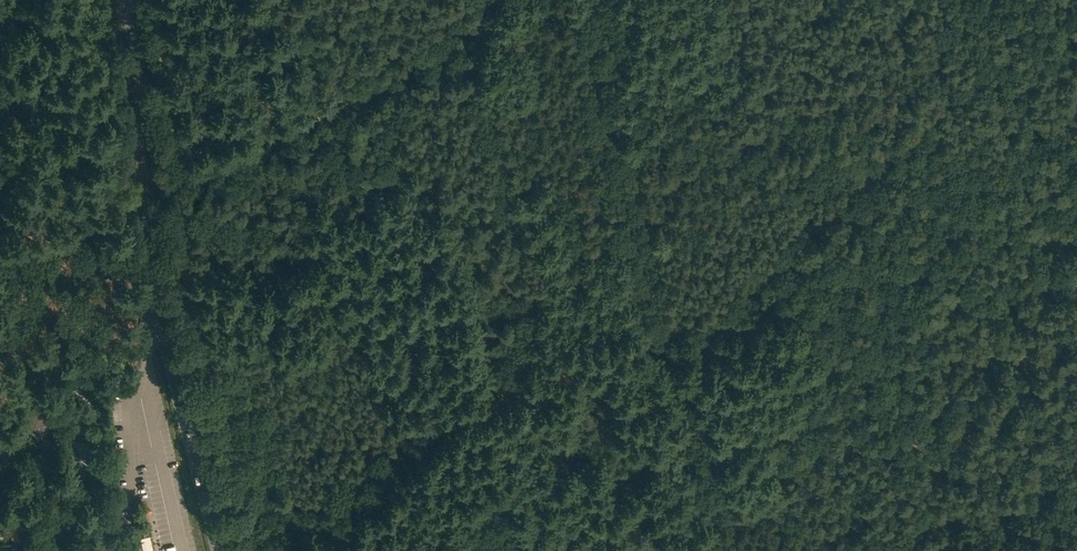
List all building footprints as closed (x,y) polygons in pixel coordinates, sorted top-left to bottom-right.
[(4,461),(5,461),(6,464),(14,460),(2,438),(0,440),(0,463),(4,461)] [(37,470),(46,475),(54,460),(44,455),(37,470)]
